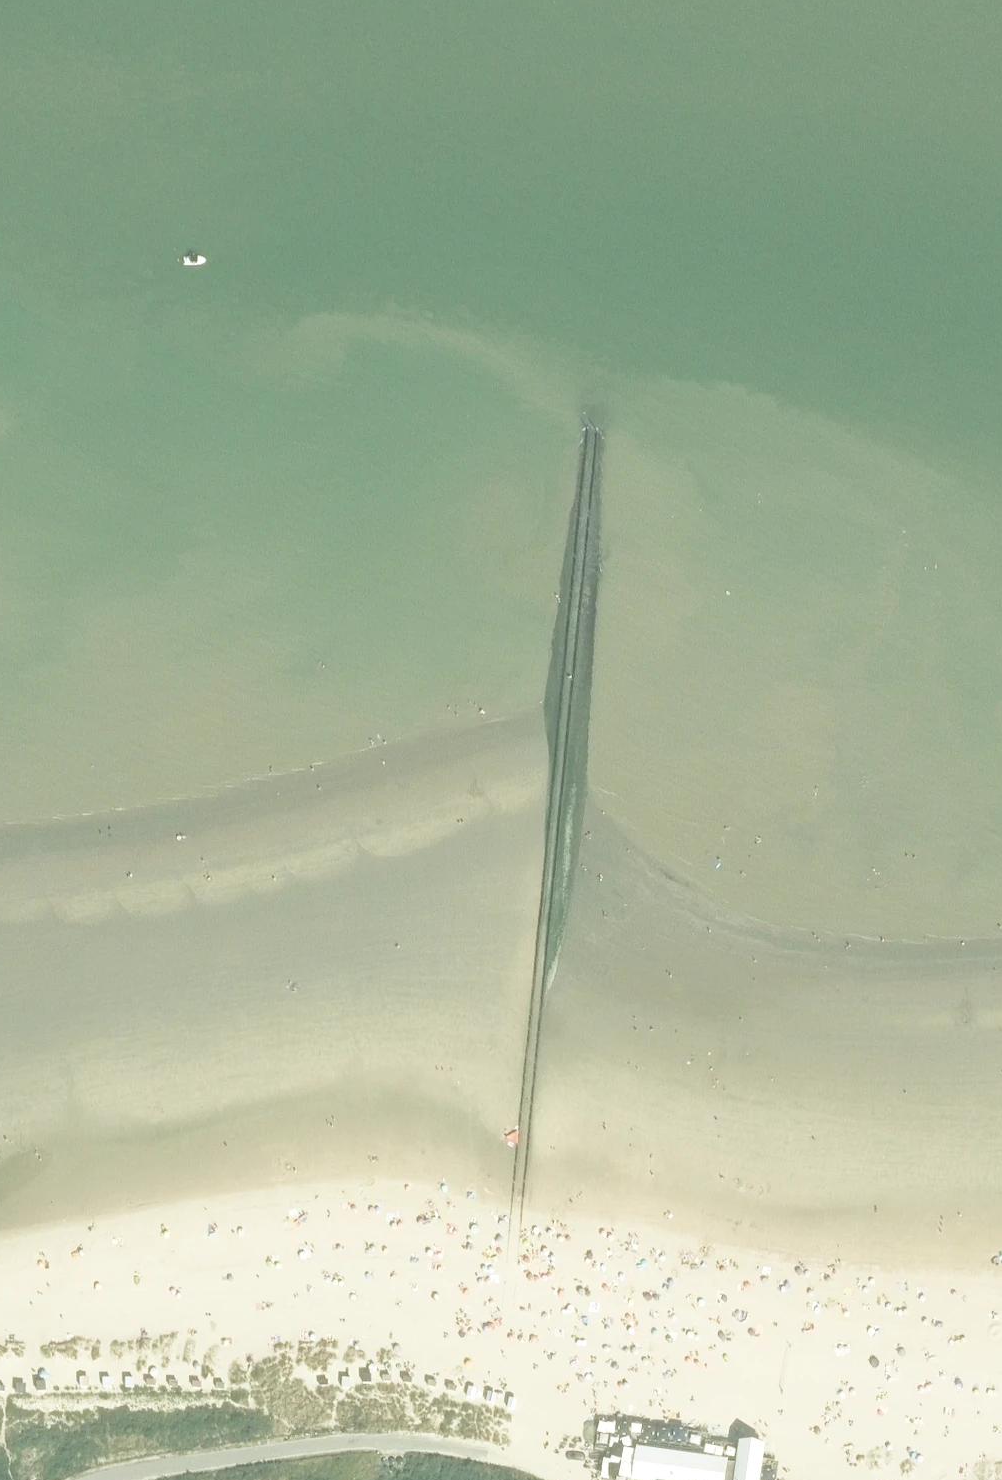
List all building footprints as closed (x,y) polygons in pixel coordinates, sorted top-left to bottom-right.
[(764,1448),(740,1445),(737,1469),(726,1467),(727,1462),(645,1451),(641,1479),(760,1479),(764,1448)]
